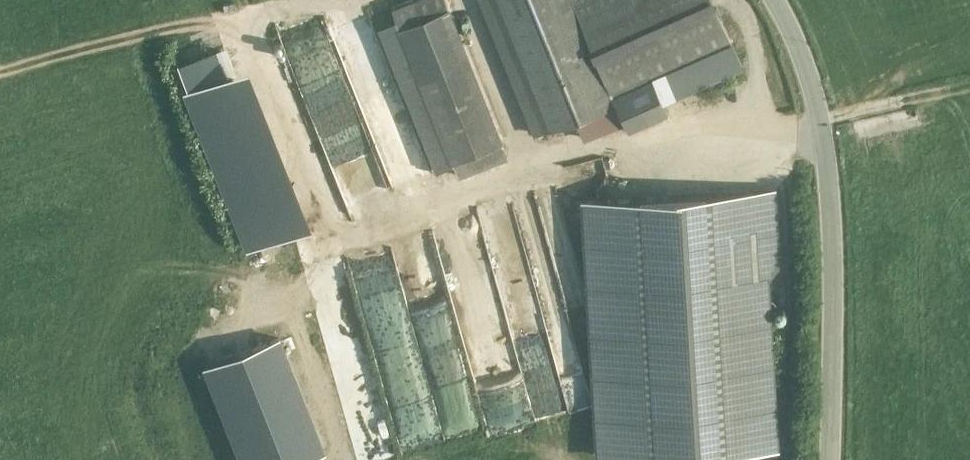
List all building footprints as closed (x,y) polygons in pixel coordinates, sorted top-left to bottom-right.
[(392,9),(399,27),(447,8),(444,0),(416,0),(392,9)] [(535,134),(575,119),(615,103),(612,96),(652,78),(653,80),(732,45),(712,0),(589,0),(583,2),(583,0),(481,0),(535,134)] [(447,8),(399,27),(452,162),(500,142),(447,8)] [(243,246),(312,222),(255,60),(228,70),(218,43),(177,57),(243,246)] [(732,45),(653,80),(662,101),(741,66),(732,45)] [(652,78),(612,96),(615,103),(624,123),(627,131),(667,113),(662,101),(653,80),(652,78)] [(615,103),(575,119),(582,137),(624,123),(615,103)] [(500,142),(452,162),(459,176),(506,157),(500,142)] [(535,417),(591,406),(570,303),(583,301),(558,186),(535,191),(538,205),(518,209),(540,315),(515,321),(535,417)] [(599,453),(779,442),(762,188),(583,199),(599,453)]
